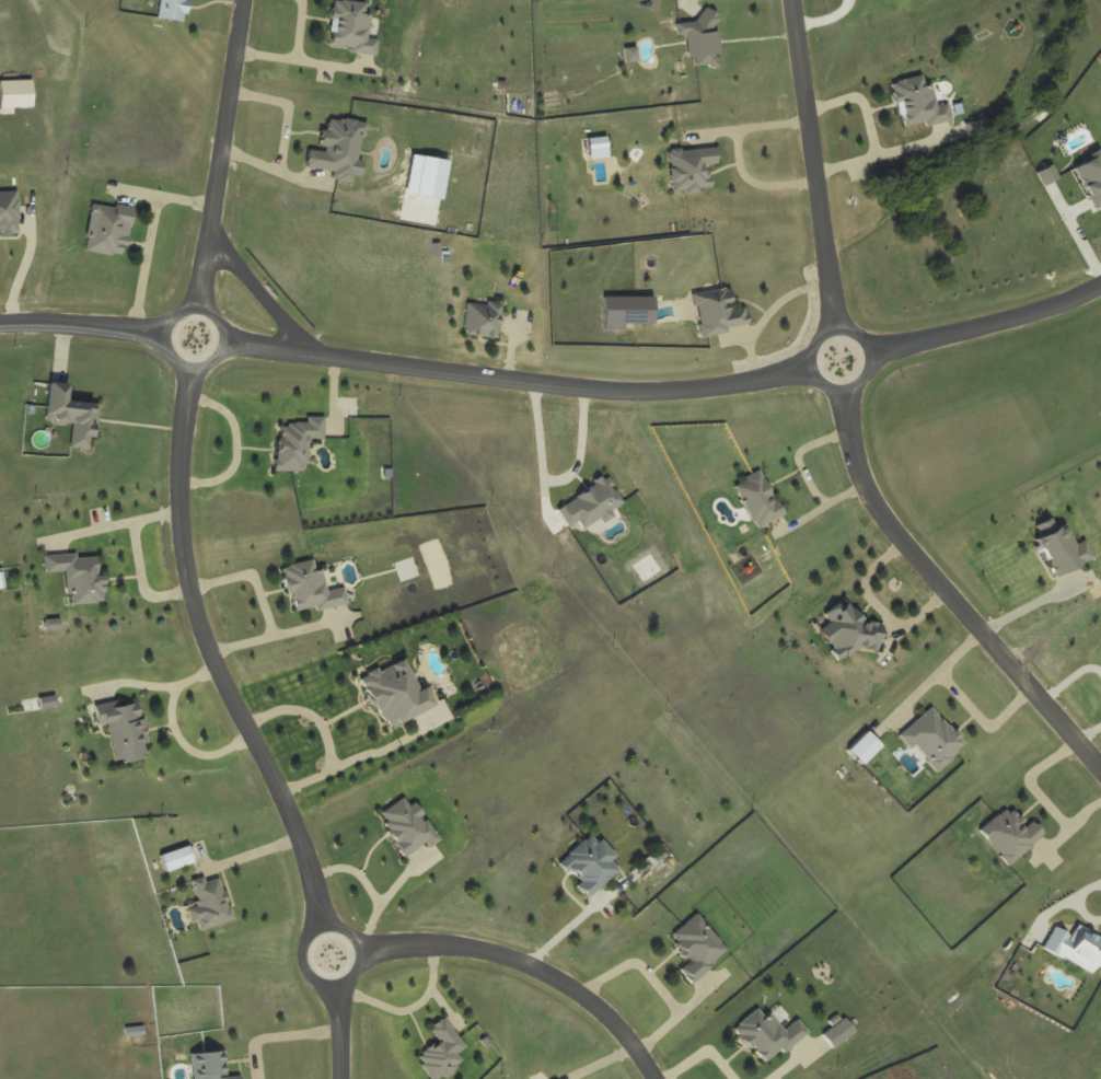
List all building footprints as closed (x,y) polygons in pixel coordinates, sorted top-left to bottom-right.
[(157,19),(183,22),(186,0),(159,0),(157,19)] [(464,335),(498,338),(501,303),(467,299),(464,335)] [(44,422),(71,426),(69,448),(93,449),(97,404),(66,401),(67,385),(47,383),(44,422)] [(44,556),(45,572),(66,571),(67,604),(103,603),(103,575),(97,575),(96,554),(44,556)] [(107,724),(114,763),(149,756),(139,703),(94,710),(96,727),(107,724)] [(619,872),(610,860),(614,858),(593,833),(558,862),(587,897),(619,872)] [(198,906),(188,909),(196,932),(232,920),(218,875),(192,884),(198,906)] [(240,1077),(225,1078),(223,1052),(190,1055),(193,1078),(240,1078),(240,1077)]
